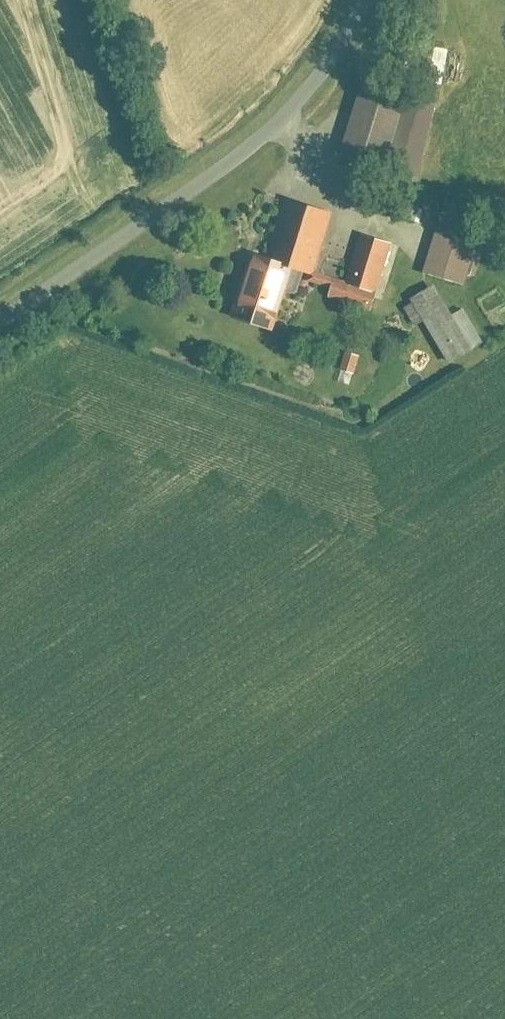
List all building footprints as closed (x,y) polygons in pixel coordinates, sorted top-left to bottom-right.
[(403,54),(397,82),(436,90),(442,62),(403,54)] [(329,214),(281,201),(265,261),(313,274),(329,214)] [(434,225),(425,267),(466,275),(474,233),(434,225)] [(353,236),(340,289),(376,297),(389,244),(353,236)] [(244,260),(229,308),(268,320),(283,271),(244,260)] [(430,285),(401,305),(443,364),(472,344),(430,285)]
